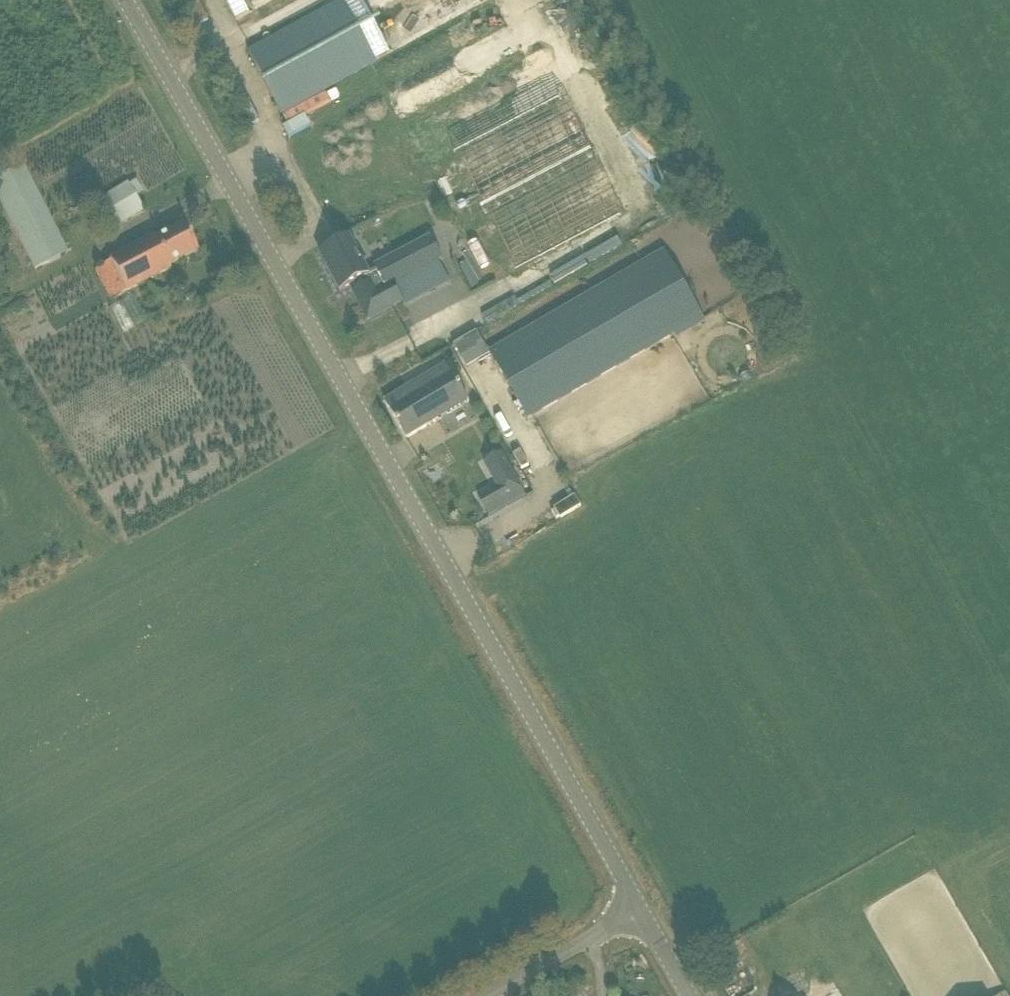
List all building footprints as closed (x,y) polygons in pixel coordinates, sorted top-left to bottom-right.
[(238,21),(257,13),(254,5),(264,0),(228,0),(238,21)] [(250,56),(282,114),(377,61),(345,4),(250,56)] [(622,214),(559,94),(453,150),(515,270),(622,214)] [(65,254),(21,167),(0,178),(0,208),(32,270),(65,254)] [(136,182),(129,186),(135,197),(143,193),(136,182)] [(127,183),(106,195),(121,222),(143,210),(135,197),(129,186),(127,183)] [(136,246),(108,260),(110,263),(125,294),(169,271),(168,268),(197,252),(184,227),(155,242),(152,238),(136,246)] [(618,237),(550,266),(556,280),(624,251),(618,237)] [(357,292),(354,293),(369,320),(402,303),(394,286),(443,260),(432,238),(376,267),(379,272),(369,277),(350,239),(321,254),(330,271),(333,269),(338,278),(334,279),(341,292),(354,285),(357,292)] [(664,251),(488,353),(529,421),(674,336),(676,340),(706,323),(664,251)] [(441,369),(385,402),(407,439),(469,402),(453,374),(446,378),(441,369)] [(502,455),(485,464),(505,501),(522,491),(502,455)] [(575,497),(555,510),(561,520),(581,508),(575,497)] [(796,985),(802,995),(817,995),(816,995),(824,990),(815,974),(796,985)]
